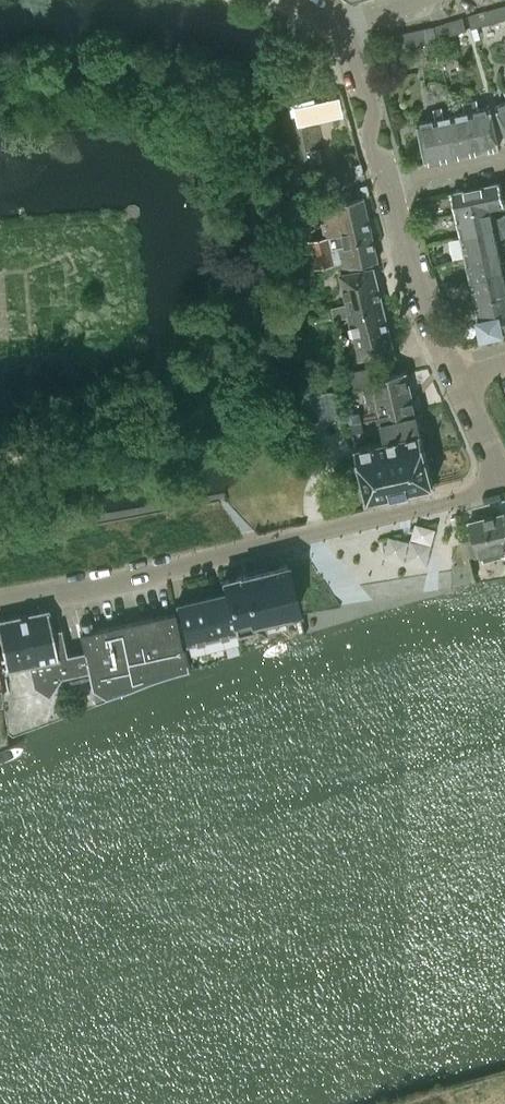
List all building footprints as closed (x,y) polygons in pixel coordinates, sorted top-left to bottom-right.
[(468,17),(472,28),(504,19),(504,6),(468,17)] [(448,22),(451,34),(467,30),(463,18),(448,22)] [(433,27),(436,39),(451,34),(448,22),(433,27)] [(437,41),(436,39),(433,27),(401,33),(404,48),(437,41)] [(470,101),(481,151),(499,147),(491,106),(479,108),(477,99),(470,101)] [(325,100),(296,108),(300,124),(329,116),(325,100)] [(481,151),(470,101),(463,102),(465,112),(454,114),(463,155),(481,151)] [(496,105),(504,129),(504,101),(496,105)] [(463,155),(454,114),(444,116),(442,107),(434,109),(436,118),(418,122),(426,162),(463,155)] [(504,204),(504,206),(504,195),(503,195),(500,182),(452,193),(456,213),(490,206),(490,207),(504,204)] [(328,237),(310,241),(316,268),(340,263),(350,261),(352,266),(373,261),(378,260),(364,196),(321,206),(328,237)] [(456,213),(456,214),(457,214),(461,235),(494,228),(500,227),(504,226),(504,215),(492,218),(490,207),(490,206),(456,213)] [(499,250),(494,228),(461,235),(466,257),(499,250)] [(501,262),(499,250),(466,257),(471,279),(504,272),(504,261),(501,262)] [(340,263),(349,303),(350,308),(383,301),(373,261),(352,266),(350,261),(340,263)] [(504,272),(471,279),(475,302),(504,295),(504,279),(504,272)] [(475,302),(479,320),(482,336),(502,332),(504,331),(504,295),(475,302)] [(395,351),(383,301),(350,308),(349,303),(334,307),(336,318),(351,315),(361,359),(395,351)] [(398,413),(415,409),(406,371),(379,377),(377,367),(352,372),(355,387),(363,385),(369,410),(379,408),(380,412),(392,410),(398,413)] [(305,420),(341,415),(337,391),(301,397),(305,420)] [(364,439),(365,444),(420,431),(415,409),(398,413),(392,410),(380,412),(381,416),(377,417),(378,423),(383,422),(385,435),(364,439)] [(348,414),(350,423),(361,421),(359,412),(348,414)] [(363,429),(361,421),(350,423),(352,431),(363,429)] [(420,431),(365,444),(356,446),(360,463),(348,466),(353,490),(365,487),(368,499),(433,485),(421,431),(420,431)] [(499,513),(469,520),(472,530),(464,532),(470,554),(477,552),(477,553),(504,546),(504,539),(499,513)] [(223,579),(226,591),(236,630),(254,626),(252,619),(297,608),(286,563),(223,579)] [(236,630),(226,591),(177,602),(187,642),(236,630)] [(83,649),(66,653),(61,627),(51,629),(47,610),(0,620),(0,640),(6,668),(28,663),(33,684),(48,695),(61,675),(88,670),(91,686),(105,695),(187,667),(182,644),(181,644),(174,612),(93,629),(91,621),(79,623),(81,632),(79,632),(83,649)]
